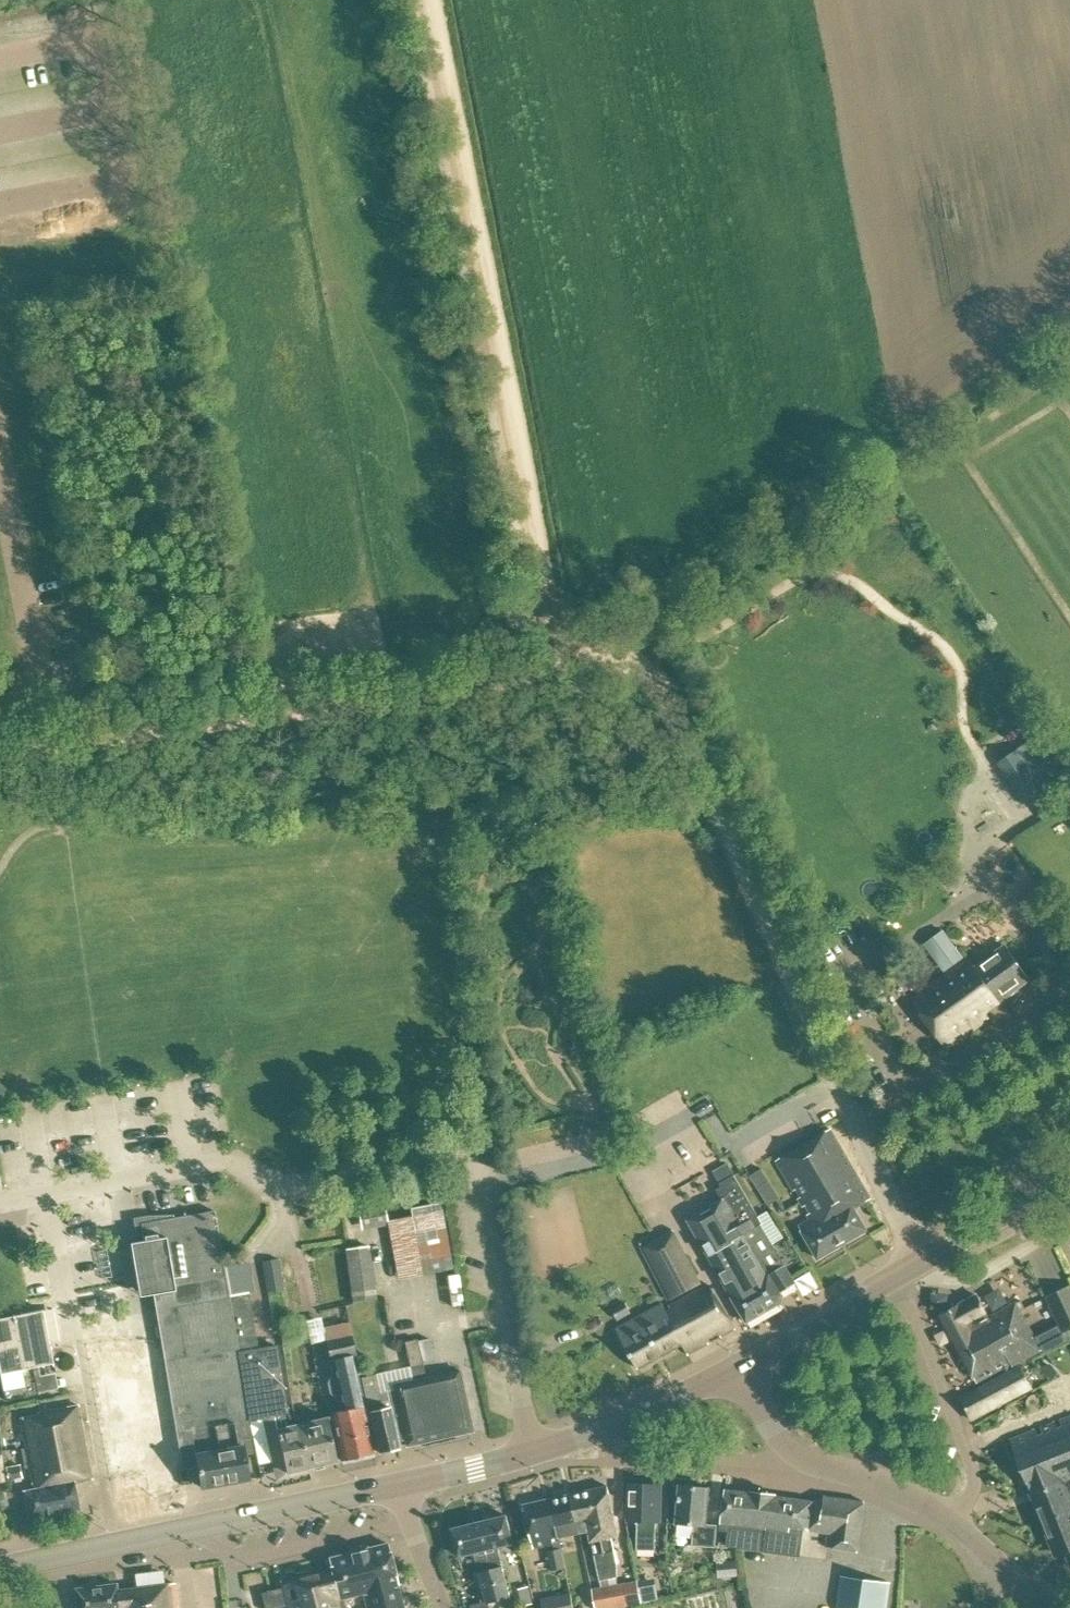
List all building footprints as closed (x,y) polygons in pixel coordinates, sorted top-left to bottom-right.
[(1029,809),(1068,781),(1038,737),(1022,747),(999,763),(1029,809)] [(1055,885),(1014,841),(988,866),(1029,909),(1055,885)] [(963,959),(943,932),(925,945),(945,972),(963,959)] [(975,968),(969,960),(913,1000),(947,1048),(989,1018),(986,1012),(1031,980),(1006,946),(975,968)] [(11,1128),(9,1114),(0,1116),(0,1130),(11,1128)] [(823,1189),(853,1169),(828,1126),(772,1159),(792,1193),(796,1190),(800,1197),(796,1200),(799,1205),(823,1189)] [(761,1169),(750,1177),(769,1206),(780,1198),(761,1169)] [(822,1211),(844,1245),(867,1232),(853,1208),(870,1199),(853,1169),(823,1189),(833,1204),(822,1211)] [(733,1176),(718,1185),(720,1188),(714,1191),(720,1202),(687,1222),(748,1324),(781,1304),(785,1295),(783,1291),(795,1284),(756,1218),(758,1217),(733,1176)] [(817,1261),(844,1245),(822,1211),(833,1204),(823,1189),(799,1205),(801,1209),(805,1206),(809,1213),(805,1216),(807,1219),(796,1225),(817,1261)] [(383,1205),(357,1210),(361,1230),(385,1226),(385,1222),(387,1221),(383,1205)] [(414,1216),(425,1274),(451,1270),(439,1206),(413,1211),(414,1216)] [(664,1304),(622,1326),(618,1328),(639,1368),(684,1345),(690,1355),(736,1330),(709,1285),(696,1292),(693,1288),(702,1283),(673,1229),(640,1246),(651,1268),(655,1266),(661,1277),(658,1280),(669,1301),(688,1291),(690,1295),(666,1307),(664,1304)] [(374,1300),(367,1247),(343,1250),(350,1303),(374,1300)] [(282,1290),(277,1259),(261,1261),(267,1292),(282,1290)] [(256,1464),(216,1263),(84,1289),(116,1451),(114,1451),(121,1486),(160,1479),(162,1489),(197,1482),(196,1479),(232,1472),(231,1469),(256,1464)] [(310,1467),(300,1422),(291,1424),(277,1345),(258,1349),(248,1293),(252,1292),(246,1264),(224,1268),(250,1421),(264,1419),(273,1464),(285,1461),(287,1472),(310,1467)] [(1045,1297),(1063,1333),(1066,1341),(1069,1339),(1069,1286),(1045,1297)] [(990,1318),(978,1296),(941,1316),(977,1382),(1014,1362),(1016,1366),(1040,1352),(1016,1304),(990,1318)] [(632,1313),(631,1312),(626,1302),(612,1309),(618,1320),(632,1313)] [(43,1310),(0,1318),(0,1373),(5,1400),(38,1393),(33,1367),(52,1363),(53,1366),(54,1366),(43,1310)] [(321,1328),(324,1341),(326,1341),(330,1360),(327,1360),(331,1378),(329,1379),(327,1384),(329,1393),(334,1398),(342,1397),(343,1400),(342,1401),(344,1410),(331,1413),(342,1461),(373,1454),(356,1375),(361,1374),(356,1354),(355,1354),(348,1322),(321,1328)] [(402,1342),(408,1367),(411,1381),(393,1385),(394,1391),(387,1392),(398,1437),(404,1435),(406,1446),(472,1432),(458,1371),(424,1379),(421,1365),(415,1342),(414,1339),(402,1342)] [(415,1342),(421,1365),(432,1362),(428,1339),(415,1342)] [(961,1398),(973,1419),(1032,1387),(1021,1366),(961,1398)] [(400,1448),(398,1437),(387,1392),(380,1394),(375,1375),(360,1378),(377,1453),(400,1448)] [(78,1405),(38,1413),(38,1416),(23,1419),(37,1490),(26,1492),(32,1519),(80,1509),(75,1483),(93,1479),(78,1405)] [(300,1422),(310,1467),(337,1462),(328,1417),(300,1422)] [(1010,1441),(1054,1553),(1064,1554),(1069,1563),(1069,1417),(1010,1441)] [(20,1479),(18,1465),(2,1468),(5,1482),(20,1479)] [(655,1523),(663,1523),(663,1484),(629,1484),(630,1524),(638,1523),(638,1550),(655,1550),(655,1523)] [(607,1565),(597,1567),(600,1580),(617,1577),(617,1563),(616,1563),(614,1550),(611,1536),(618,1535),(607,1486),(590,1490),(607,1565)] [(716,1547),(718,1527),(708,1526),(711,1488),(682,1486),(679,1524),(696,1525),(695,1545),(716,1547)] [(589,1530),(597,1567),(607,1565),(590,1490),(571,1494),(580,1532),(589,1530)] [(830,1531),(830,1532),(829,1547),(859,1551),(866,1502),(826,1496),(815,1500),(726,1490),(721,1529),(730,1531),(729,1546),(802,1555),(806,1527),(830,1531)] [(560,1536),(580,1532),(571,1494),(552,1498),(560,1536)] [(567,1568),(560,1536),(552,1498),(524,1504),(534,1549),(555,1545),(557,1551),(549,1552),(553,1571),(567,1568)] [(515,1544),(508,1517),(479,1524),(491,1571),(503,1568),(498,1548),(515,1544)] [(491,1571),(479,1524),(456,1531),(463,1557),(475,1554),(480,1574),(491,1571)] [(397,1587),(399,1586),(388,1544),(379,1546),(329,1559),(332,1569),(279,1583),(281,1591),(273,1594),(272,1589),(250,1595),(253,1606),(262,1607),(269,1607),(284,1604),(285,1607),(348,1607),(345,1598),(365,1594),(368,1607),(403,1607),(397,1587)] [(737,1561),(721,1562),(722,1578),(738,1576),(737,1561)] [(511,1599),(503,1568),(491,1571),(480,1574),(488,1605),(511,1599)] [(891,1583),(841,1576),(837,1607),(887,1607),(891,1583)] [(639,1582),(641,1595),(643,1604),(646,1603),(658,1601),(654,1581),(654,1580),(654,1579),(639,1581),(639,1582)] [(633,1605),(643,1604),(641,1595),(639,1582),(639,1581),(611,1586),(616,1607),(618,1607),(633,1605)] [(174,1586),(119,1592),(118,1584),(75,1588),(77,1607),(176,1607),(174,1586)] [(724,1590),(729,1607),(748,1607),(742,1585),(724,1590)] [(611,1586),(591,1590),(594,1607),(616,1607),(611,1586)] [(541,1599),(543,1607),(573,1607),(570,1594),(541,1599)] [(486,1600),(469,1605),(470,1607),(488,1607),(486,1600)]
